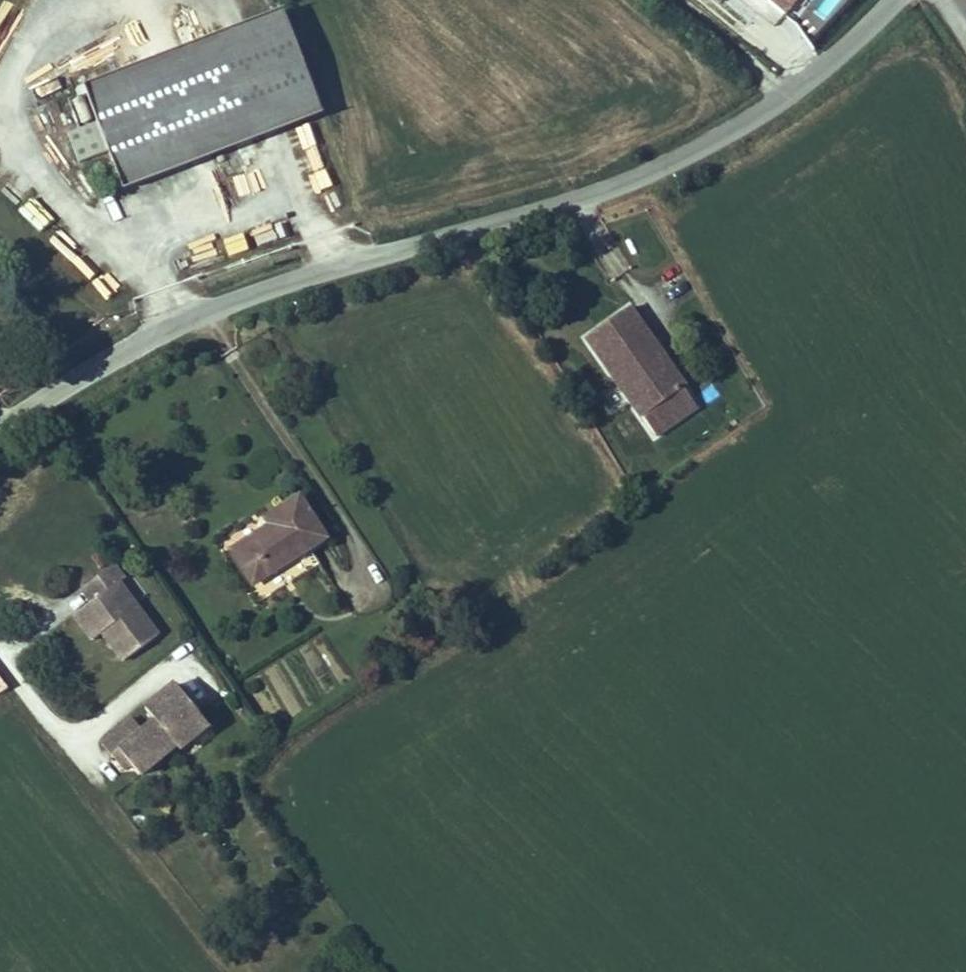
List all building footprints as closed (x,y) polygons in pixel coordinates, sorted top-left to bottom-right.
[(301,24),(238,48),(274,148),(339,124),(301,24)] [(101,100),(115,135),(85,146),(96,175),(125,164),(139,200),(247,159),(274,148),(238,48),(155,79),(101,100)] [(321,148),(302,154),(314,193),(332,188),(321,148)] [(621,373),(664,340),(649,319),(606,352),(621,373)] [(719,412),(664,340),(621,373),(676,444),(719,412)] [(590,350),(575,361),(584,373),(599,361),(590,350)] [(669,450),(656,432),(642,442),(649,452),(646,454),(652,462),(669,450)] [(261,594),(337,550),(311,505),(277,525),(283,536),(242,560),(261,594)] [(147,671),(182,644),(144,594),(152,588),(138,571),(117,586),(127,600),(113,609),(95,623),(115,649),(125,641),(147,671)] [(104,595),(113,609),(127,600),(117,586),(104,595)] [(24,699),(0,669),(0,712),(24,699)] [(225,737),(191,697),(160,723),(170,735),(160,743),(150,731),(119,757),(130,770),(137,764),(147,776),(156,788),(190,759),(194,763),(225,737)] [(137,764),(130,770),(140,782),(147,776),(137,764)]
